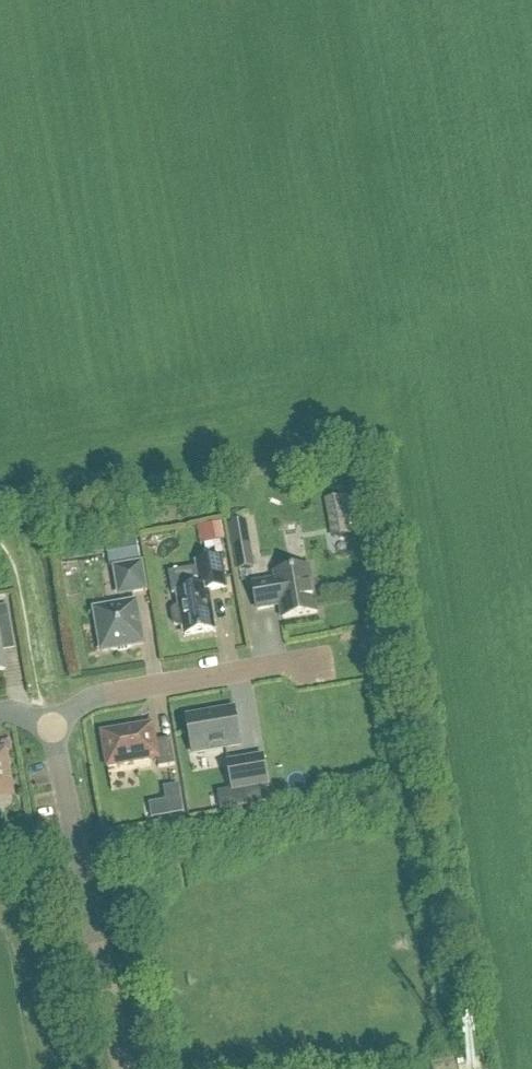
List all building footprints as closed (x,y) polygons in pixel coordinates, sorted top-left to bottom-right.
[(344,498),(333,500),(339,540),(352,538),(355,537),(350,498),(344,498)] [(222,524),(198,528),(202,547),(207,546),(210,560),(223,558),(220,543),(225,542),(222,524)] [(230,527),(237,571),(251,569),(244,525),(230,527)] [(215,632),(209,593),(226,590),(221,560),(197,564),(197,570),(169,575),(172,597),(178,596),(180,610),(174,611),(172,614),(174,626),(177,629),(183,628),(185,638),(215,632)] [(114,570),(119,598),(147,593),(142,565),(114,570)] [(280,608),(283,621),(317,615),(309,569),(275,575),(276,582),(253,586),(258,612),(280,608)] [(128,651),(131,647),(142,645),(135,606),(96,613),(99,627),(96,631),(98,642),(102,644),(103,652),(114,650),(118,653),(128,651)] [(6,674),(1,646),(14,644),(8,609),(0,610),(0,675),(6,674)] [(187,721),(193,755),(241,747),(235,712),(187,721)] [(156,744),(153,726),(102,735),(108,770),(157,761),(159,770),(175,767),(170,741),(156,744)] [(12,790),(6,753),(0,754),(0,792),(12,790)] [(228,765),(233,793),(238,792),(241,809),(270,803),(262,759),(243,762),(228,765)] [(179,787),(164,790),(166,803),(182,800),(179,787)]
